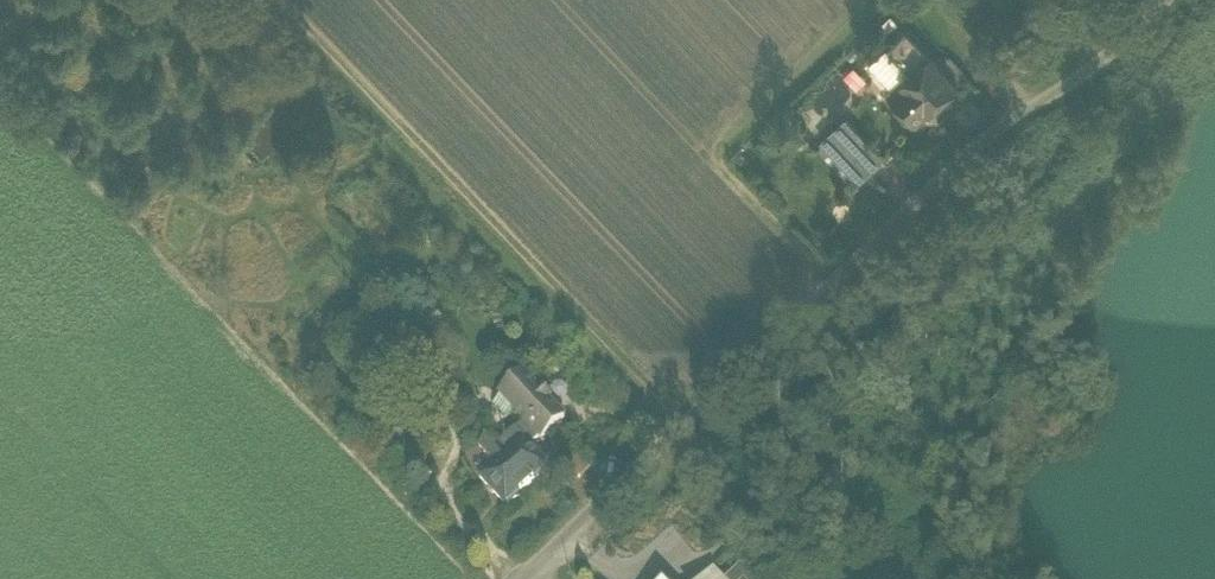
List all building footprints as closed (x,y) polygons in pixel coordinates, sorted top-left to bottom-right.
[(897,60),(917,42),(905,30),(886,48),(897,60)] [(897,60),(909,73),(929,54),(917,42),(897,60)] [(897,60),(886,48),(868,65),(892,90),(909,73),(897,60)] [(887,95),(916,125),(958,84),(940,66),(929,54),(909,73),(892,90),(887,95)] [(940,66),(958,84),(967,76),(948,57),(940,66)] [(823,144),(859,181),(882,158),(844,119),(820,142),(823,144)] [(859,181),(823,144),(817,150),(853,186),(859,181)] [(525,421),(516,429),(530,445),(539,437),(542,440),(548,436),(551,439),(563,428),(560,424),(565,419),(549,402),(552,399),(542,387),(538,391),(522,373),(500,394),(502,396),(492,404),(505,419),(514,410),(525,421)] [(551,467),(530,445),(516,429),(501,443),(492,433),(479,445),(495,462),(479,477),(507,507),(551,467)] [(551,467),(569,487),(590,468),(571,448),(551,467)] [(742,564),(725,578),(752,578),(742,564)] [(713,571),(705,578),(721,578),(713,571)]
